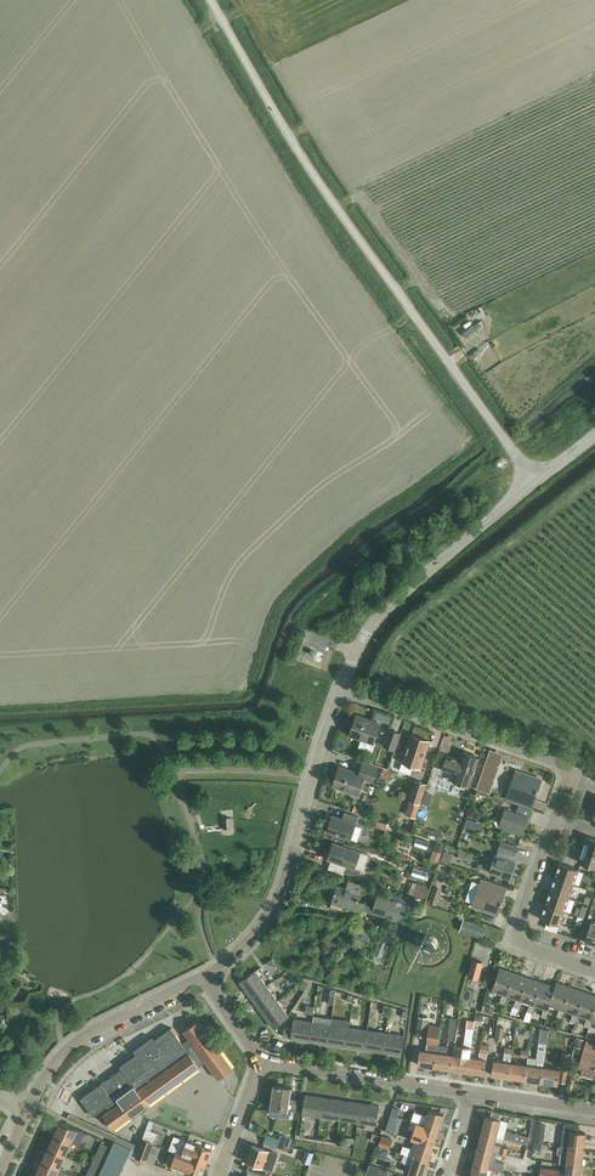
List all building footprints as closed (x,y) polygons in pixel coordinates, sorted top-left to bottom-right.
[(480,320),(468,325),(472,337),(485,333),(480,320)] [(317,636),(315,648),(327,650),(329,637),(317,636)] [(350,734),(373,742),(379,724),(356,716),(350,734)] [(384,746),(394,749),(399,733),(389,730),(384,746)] [(419,768),(420,768),(429,741),(411,734),(402,762),(413,766),(411,771),(418,773),(419,768)] [(452,780),(469,786),(479,757),(462,752),(460,760),(447,755),(442,769),(455,773),(452,780)] [(488,793),(498,764),(486,761),(477,789),(488,793)] [(363,777),(373,780),(377,768),(362,763),(359,774),(338,767),(332,785),(358,793),(363,777)] [(535,793),(536,793),(541,779),(515,770),(506,798),(521,803),(523,796),(533,799),(535,793)] [(405,814),(416,818),(420,804),(419,804),(426,784),(415,780),(408,800),(410,800),(405,814)] [(422,803),(430,805),(433,794),(426,792),(422,803)] [(502,816),(497,818),(499,824),(498,828),(521,835),(527,817),(530,818),(533,810),(518,805),(516,812),(505,808),(502,816)] [(342,818),(332,815),(326,831),(350,839),(355,823),(356,823),(358,816),(344,812),(342,818)] [(416,833),(416,842),(431,843),(432,834),(416,833)] [(586,836),(582,849),(594,853),(594,839),(586,836)] [(513,854),(515,855),(517,847),(501,841),(498,849),(496,855),(495,854),(489,872),(509,879),(515,861),(511,860),(513,854)] [(339,870),(358,877),(361,870),(354,868),(360,852),(333,842),(327,859),(341,863),(339,870)] [(441,856),(444,845),(436,842),(432,853),(441,856)] [(582,849),(577,861),(594,867),(593,874),(594,875),(594,853),(582,849)] [(441,862),(450,865),(454,854),(444,851),(441,862)] [(414,860),(413,868),(428,871),(429,863),(414,860)] [(554,877),(573,884),(578,869),(559,863),(554,877)] [(424,891),(427,878),(418,876),(415,889),(424,891)] [(569,897),(573,884),(554,877),(549,891),(569,897)] [(479,908),(497,914),(502,901),(501,901),(503,894),(494,891),(496,884),(481,879),(473,903),(480,905),(479,908)] [(365,904),(359,902),(364,885),(348,880),(346,887),(337,884),(332,902),(363,911),(365,904)] [(564,911),(569,897),(549,891),(545,904),(564,911)] [(408,913),(413,915),(415,906),(378,895),(373,911),(405,921),(408,913)] [(559,925),(564,911),(545,904),(540,919),(547,921),(559,925)] [(467,919),(488,925),(490,918),(468,912),(467,919)] [(459,931),(482,939),(486,927),(463,919),(459,931)] [(547,921),(545,927),(557,932),(559,925),(547,921)] [(592,921),(585,942),(594,945),(594,922),(592,921)] [(353,931),(364,934),(366,926),(355,923),(353,931)] [(427,953),(429,953),(431,953),(432,952),(433,951),(435,951),(436,950),(436,948),(437,947),(438,945),(438,944),(438,942),(437,941),(437,940),(436,938),(435,937),(434,936),(432,936),(431,935),(430,935),(428,935),(427,935),(425,936),(424,937),(423,937),(422,939),(421,940),(420,941),(420,943),(420,944),(420,946),(421,947),(421,949),(422,950),(423,951),(425,952),(426,952),(427,953)] [(474,959),(469,976),(478,979),(483,962),(474,959)] [(506,996),(514,973),(500,968),(492,991),(502,994),(500,1001),(506,1003),(508,996),(506,996)] [(250,996),(266,985),(255,969),(239,981),(250,996)] [(281,977),(284,982),(290,977),(286,973),(281,977)] [(520,1000),(528,977),(514,973),(506,996),(508,996),(516,999),(514,1006),(519,1008),(521,1001),(520,1000)] [(533,1005),(541,982),(528,977),(520,1000),(521,1001),(530,1004),(528,1011),(532,1013),(535,1005),(533,1005)] [(546,1009),(548,1005),(554,987),(541,982),(533,1005),(535,1005),(544,1008),(541,1016),(546,1017),(548,1010),(546,1009)] [(562,1010),(570,987),(556,982),(554,987),(548,1005),(559,1009),(556,1016),(561,1017),(564,1010),(562,1010)] [(261,1011),(277,1000),(266,985),(250,996),(261,1011)] [(575,1015),(583,991),(570,987),(562,1010),(564,1010),(573,1014),(570,1021),(575,1022),(577,1015),(575,1015)] [(594,1003),(594,995),(583,991),(575,1015),(577,1015),(586,1018),(584,1025),(589,1027),(591,1020),(589,1020),(594,1003)] [(277,1000),(261,1011),(271,1026),(288,1015),(277,1000)] [(457,1032),(459,1010),(451,1010),(450,1032),(457,1032)] [(416,1035),(424,1036),(427,1017),(419,1016),(416,1035)] [(303,1040),(306,1021),(293,1019),(292,1026),(289,1026),(289,1028),(284,1027),(283,1035),(291,1036),(291,1038),(303,1040)] [(219,1079),(233,1068),(198,1020),(184,1030),(189,1038),(182,1043),(171,1027),(154,1040),(152,1037),(133,1050),(136,1054),(120,1066),(121,1068),(114,1074),(119,1080),(105,1089),(101,1083),(80,1098),(93,1116),(107,1106),(110,1110),(103,1115),(113,1128),(206,1061),(219,1079)] [(322,1043),(325,1024),(306,1021),(303,1040),(322,1043)] [(342,1045),(345,1027),(325,1024),(322,1043),(342,1045)] [(434,1066),(438,1045),(440,1026),(430,1024),(426,1050),(420,1049),(418,1064),(434,1066)] [(495,1039),(502,1041),(504,1027),(497,1026),(495,1039)] [(361,1048),(364,1029),(345,1027),(342,1045),(361,1048)] [(381,1051),(384,1032),(364,1029),(361,1048),(381,1051)] [(467,1071),(469,1056),(473,1030),(465,1029),(463,1048),(454,1047),(451,1069),(467,1071)] [(384,1032),(381,1051),(401,1054),(403,1035),(384,1032)] [(574,1037),(573,1046),(582,1049),(585,1040),(574,1037)] [(451,1069),(454,1047),(455,1041),(448,1039),(447,1046),(438,1045),(434,1066),(451,1069)] [(525,1079),(541,1081),(543,1067),(547,1043),(539,1042),(536,1058),(528,1057),(527,1065),(525,1079)] [(579,1069),(582,1070),(581,1075),(593,1078),(594,1079),(594,1044),(586,1042),(579,1069)] [(469,1056),(467,1071),(484,1073),(486,1059),(489,1045),(481,1044),(479,1058),(469,1056)] [(510,1063),(511,1063),(513,1049),(505,1048),(503,1062),(494,1060),(492,1074),(508,1077),(510,1063)] [(543,1067),(541,1081),(558,1084),(558,1082),(566,1083),(570,1053),(562,1052),(560,1070),(543,1067)] [(527,1065),(511,1063),(510,1063),(508,1077),(525,1079),(527,1065)] [(290,1110),(295,1110),(296,1099),(288,1098),(290,1087),(273,1085),(270,1107),(279,1108),(279,1114),(290,1115),(290,1110)] [(321,1116),(324,1097),(305,1095),(302,1114),(321,1116)] [(339,1119),(342,1100),(324,1097),(321,1116),(339,1119)] [(357,1121),(360,1102),(342,1100),(339,1119),(357,1121)] [(360,1102),(357,1121),(376,1124),(378,1105),(360,1102)] [(411,1121),(438,1130),(443,1114),(429,1109),(427,1116),(414,1112),(411,1121)] [(536,1112),(537,1135),(548,1135),(548,1120),(549,1120),(549,1112),(536,1112)] [(101,1134),(115,1140),(117,1136),(69,1113),(67,1119),(101,1134)] [(486,1115),(482,1132),(496,1136),(496,1135),(510,1139),(526,1144),(528,1136),(512,1132),(506,1130),(508,1121),(486,1115)] [(54,1134),(71,1142),(77,1128),(60,1120),(54,1134)] [(148,1120),(145,1128),(156,1132),(159,1124),(148,1120)] [(411,1121),(408,1128),(414,1131),(412,1139),(419,1141),(433,1146),(438,1130),(411,1121)] [(564,1122),(561,1147),(568,1148),(583,1150),(585,1133),(578,1132),(579,1124),(564,1122)] [(153,1144),(157,1132),(146,1128),(143,1138),(142,1138),(135,1156),(146,1160),(153,1144)] [(508,1148),(494,1144),(496,1136),(482,1132),(478,1148),(492,1152),(506,1155),(508,1148)] [(65,1155),(71,1142),(54,1134),(48,1147),(65,1155)] [(267,1135),(264,1143),(276,1147),(279,1139),(267,1135)] [(382,1135),(379,1145),(389,1148),(392,1139),(382,1135)] [(96,1153),(102,1156),(107,1144),(108,1142),(104,1140),(103,1143),(101,1143),(96,1153)] [(176,1152),(206,1163),(211,1150),(187,1140),(181,1154),(176,1152)] [(131,1148),(115,1141),(99,1175),(118,1175),(131,1148)] [(428,1161),(433,1146),(419,1141),(416,1149),(403,1145),(402,1146),(399,1145),(398,1151),(428,1161)] [(153,1144),(146,1160),(148,1161),(150,1158),(157,1161),(162,1147),(153,1144)] [(272,1171),(278,1154),(251,1144),(245,1161),(249,1162),(246,1170),(262,1175),(263,1175),(266,1169),(272,1171)] [(59,1168),(65,1155),(48,1147),(42,1160),(59,1168)] [(496,1163),(490,1161),(492,1152),(478,1148),(474,1164),(488,1168),(513,1174),(514,1167),(497,1162),(496,1163)] [(581,1166),(583,1150),(568,1148),(566,1164),(581,1166)] [(428,1161),(398,1151),(395,1157),(398,1158),(398,1159),(404,1161),(404,1162),(411,1164),(408,1172),(419,1175),(423,1175),(428,1161)] [(206,1163),(176,1152),(171,1166),(197,1175),(201,1175),(206,1163)] [(96,1169),(102,1156),(96,1153),(90,1166),(96,1169)] [(59,1168),(42,1160),(36,1173),(43,1175),(55,1175),(59,1168)] [(488,1168),(474,1164),(471,1175),(486,1175),(488,1168)] [(581,1166),(566,1164),(565,1171),(540,1168),(539,1175),(580,1175),(581,1166)] [(96,1169),(90,1166),(86,1175),(93,1175),(96,1169)]
